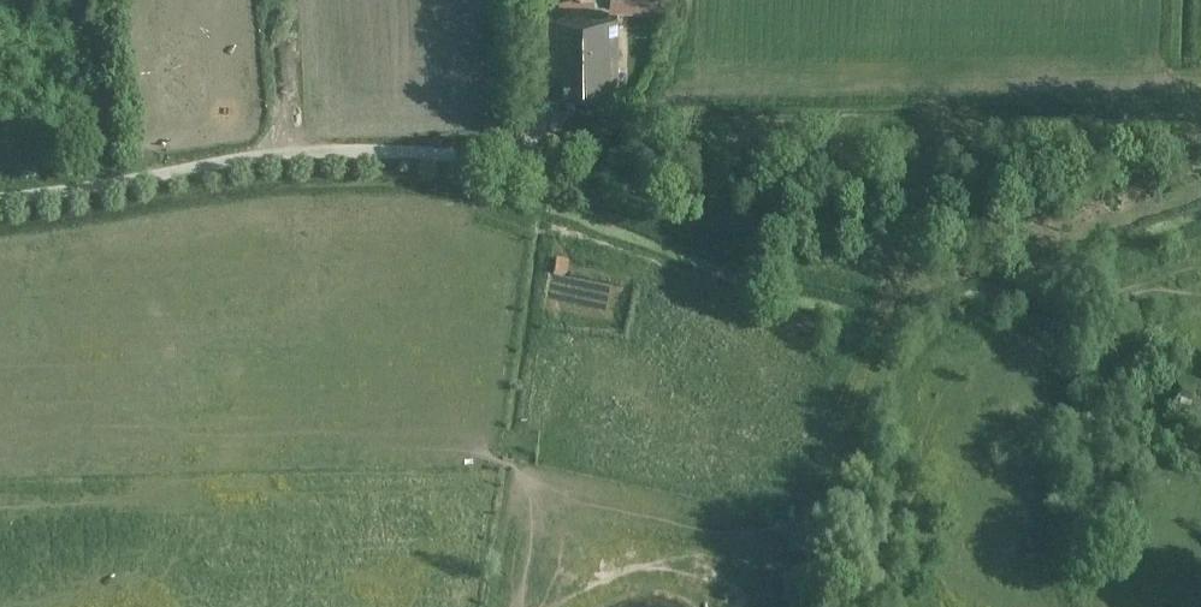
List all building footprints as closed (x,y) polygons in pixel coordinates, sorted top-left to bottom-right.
[(610,10),(662,13),(662,0),(611,0),(610,10)] [(548,17),(550,106),(594,105),(594,94),(618,93),(617,16),(548,17)] [(1180,368),(1170,419),(1200,425),(1200,372),(1180,368)]
